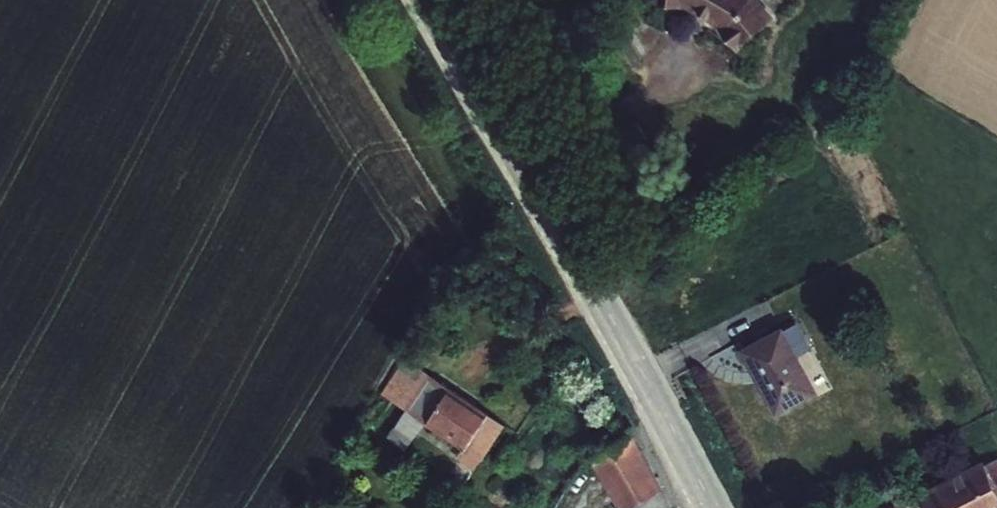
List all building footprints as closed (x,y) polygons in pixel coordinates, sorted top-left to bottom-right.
[(654,2),(683,7),(683,5),(720,27),(718,28),(737,51),(741,47),(740,44),(775,16),(761,0),(654,0),(654,2)] [(783,328),(798,355),(811,349),(796,321),(783,328)] [(740,349),(775,415),(818,391),(798,355),(783,328),(782,326),(740,349)] [(407,410),(430,374),(405,358),(383,392),(407,410)] [(426,422),(450,387),(430,374),(407,410),(426,422)] [(426,422),(462,447),(464,448),(488,413),(489,413),(450,387),(426,422)] [(410,448),(423,421),(401,411),(388,438),(410,448)] [(455,457),(474,469),(480,459),(482,460),(505,425),(488,413),(464,448),(462,447),(455,457)] [(663,488),(631,432),(589,457),(618,507),(672,507),(663,488)] [(996,485),(996,458),(986,463),(996,485)] [(928,507),(996,507),(996,485),(986,463),(984,459),(919,491),(928,507)]
